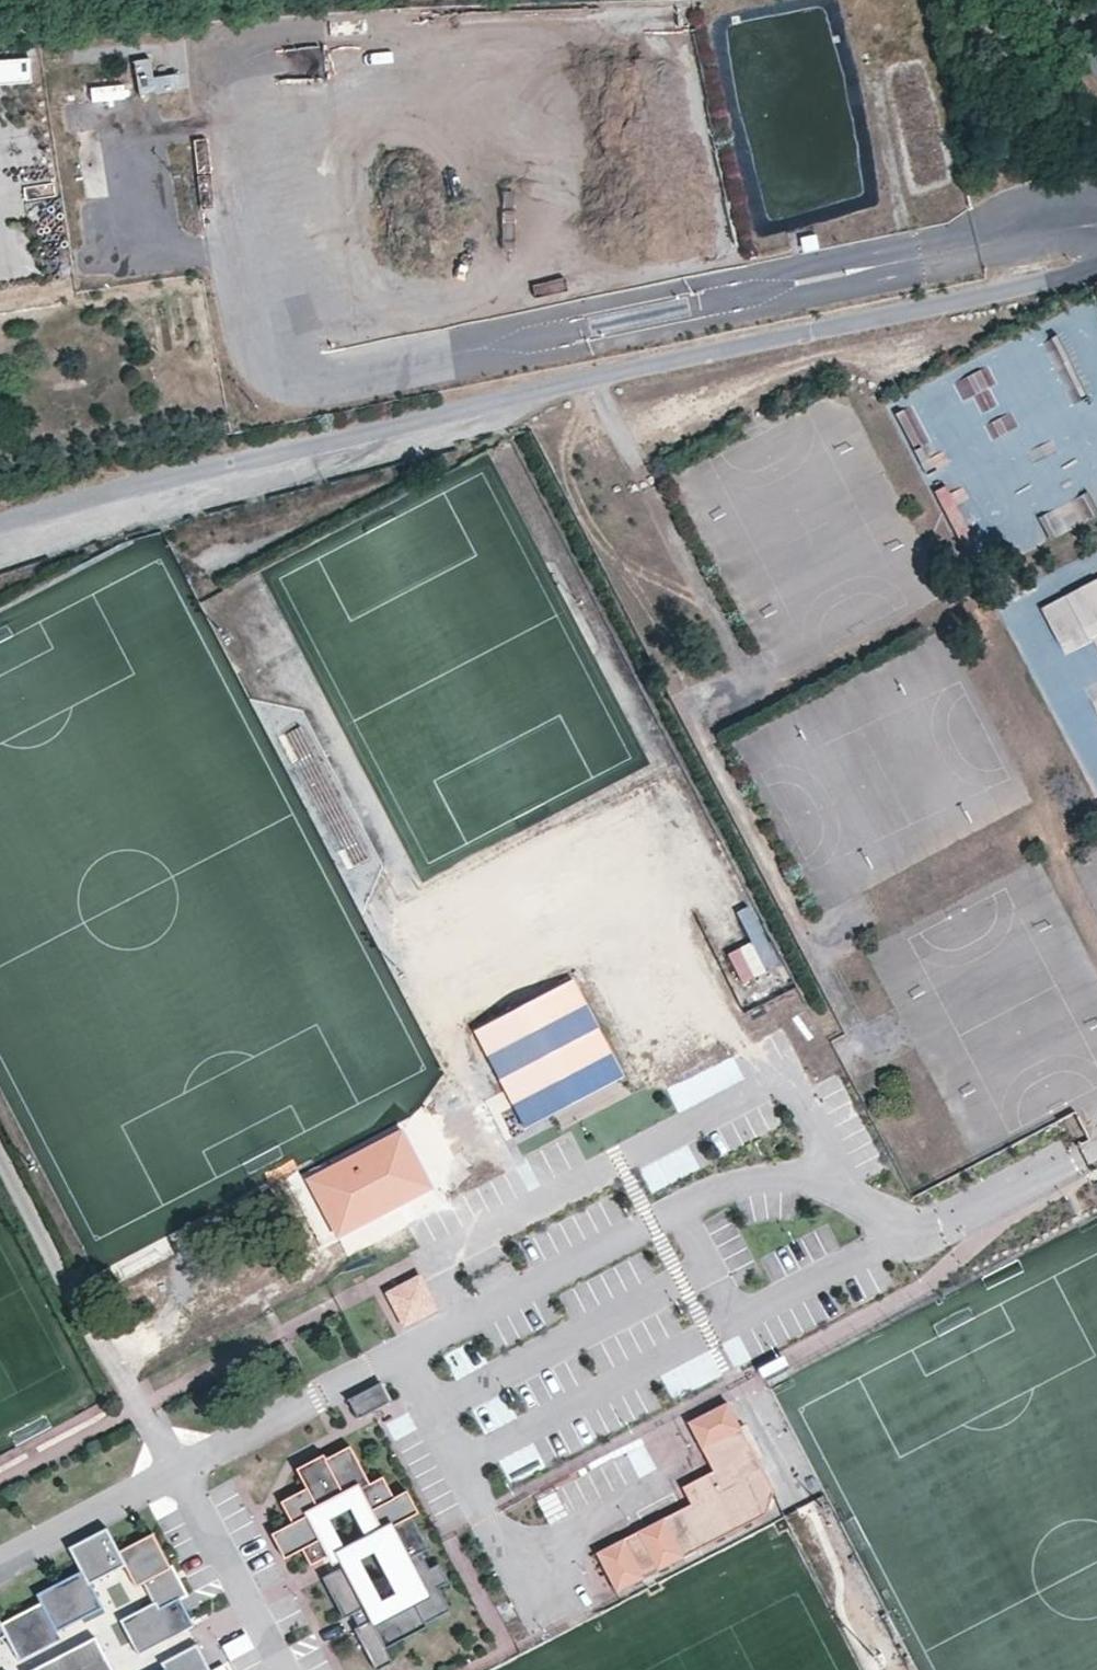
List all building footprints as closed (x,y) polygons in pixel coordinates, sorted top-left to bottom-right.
[(327,49),(308,47),(305,80),(324,82),(327,49)] [(34,81),(33,52),(0,54),(0,82),(34,81)] [(135,54),(137,92),(176,89),(175,71),(153,72),(151,54),(135,54)] [(129,80),(97,83),(99,99),(130,95),(129,80)] [(61,87),(62,103),(96,100),(95,83),(61,87)] [(1085,495),(1043,508),(1050,530),(1092,517),(1085,495)] [(1040,601),(1062,650),(1095,635),(1096,639),(1096,575),(1040,601)] [(726,949),(742,983),(766,972),(750,938),(726,949)] [(571,981),(474,1028),(521,1126),(619,1079),(571,981)] [(678,1111),(745,1079),(733,1054),(666,1086),(678,1111)] [(394,1118),(347,1169),(398,1217),(446,1165),(394,1118)] [(420,1276),(387,1293),(405,1326),(438,1309),(420,1276)] [(357,1415),(391,1398),(381,1378),(347,1394),(357,1415)] [(767,1514),(774,1492),(727,1402),(688,1422),(714,1471),(683,1487),(692,1504),(597,1553),(618,1592),(767,1514)] [(275,1529),(286,1550),(309,1538),(316,1552),(336,1541),(348,1564),(332,1572),(350,1606),(363,1599),(372,1617),(351,1627),(374,1669),(379,1669),(391,1664),(389,1645),(454,1606),(439,1581),(451,1574),(440,1555),(432,1559),(424,1546),(410,1519),(421,1514),(405,1484),(394,1489),(383,1468),(368,1476),(347,1437),(300,1461),(309,1480),(280,1495),(293,1520),(275,1529)] [(5,1644),(15,1665),(66,1640),(61,1630),(105,1609),(92,1583),(122,1568),(137,1586),(146,1581),(160,1607),(127,1624),(140,1649),(190,1623),(178,1599),(187,1594),(157,1535),(117,1555),(106,1534),(72,1551),(84,1574),(40,1597),(46,1609),(0,1633),(0,1647),(5,1644)] [(219,1669),(202,1639),(156,1662),(159,1669),(220,1669),(219,1669)]
